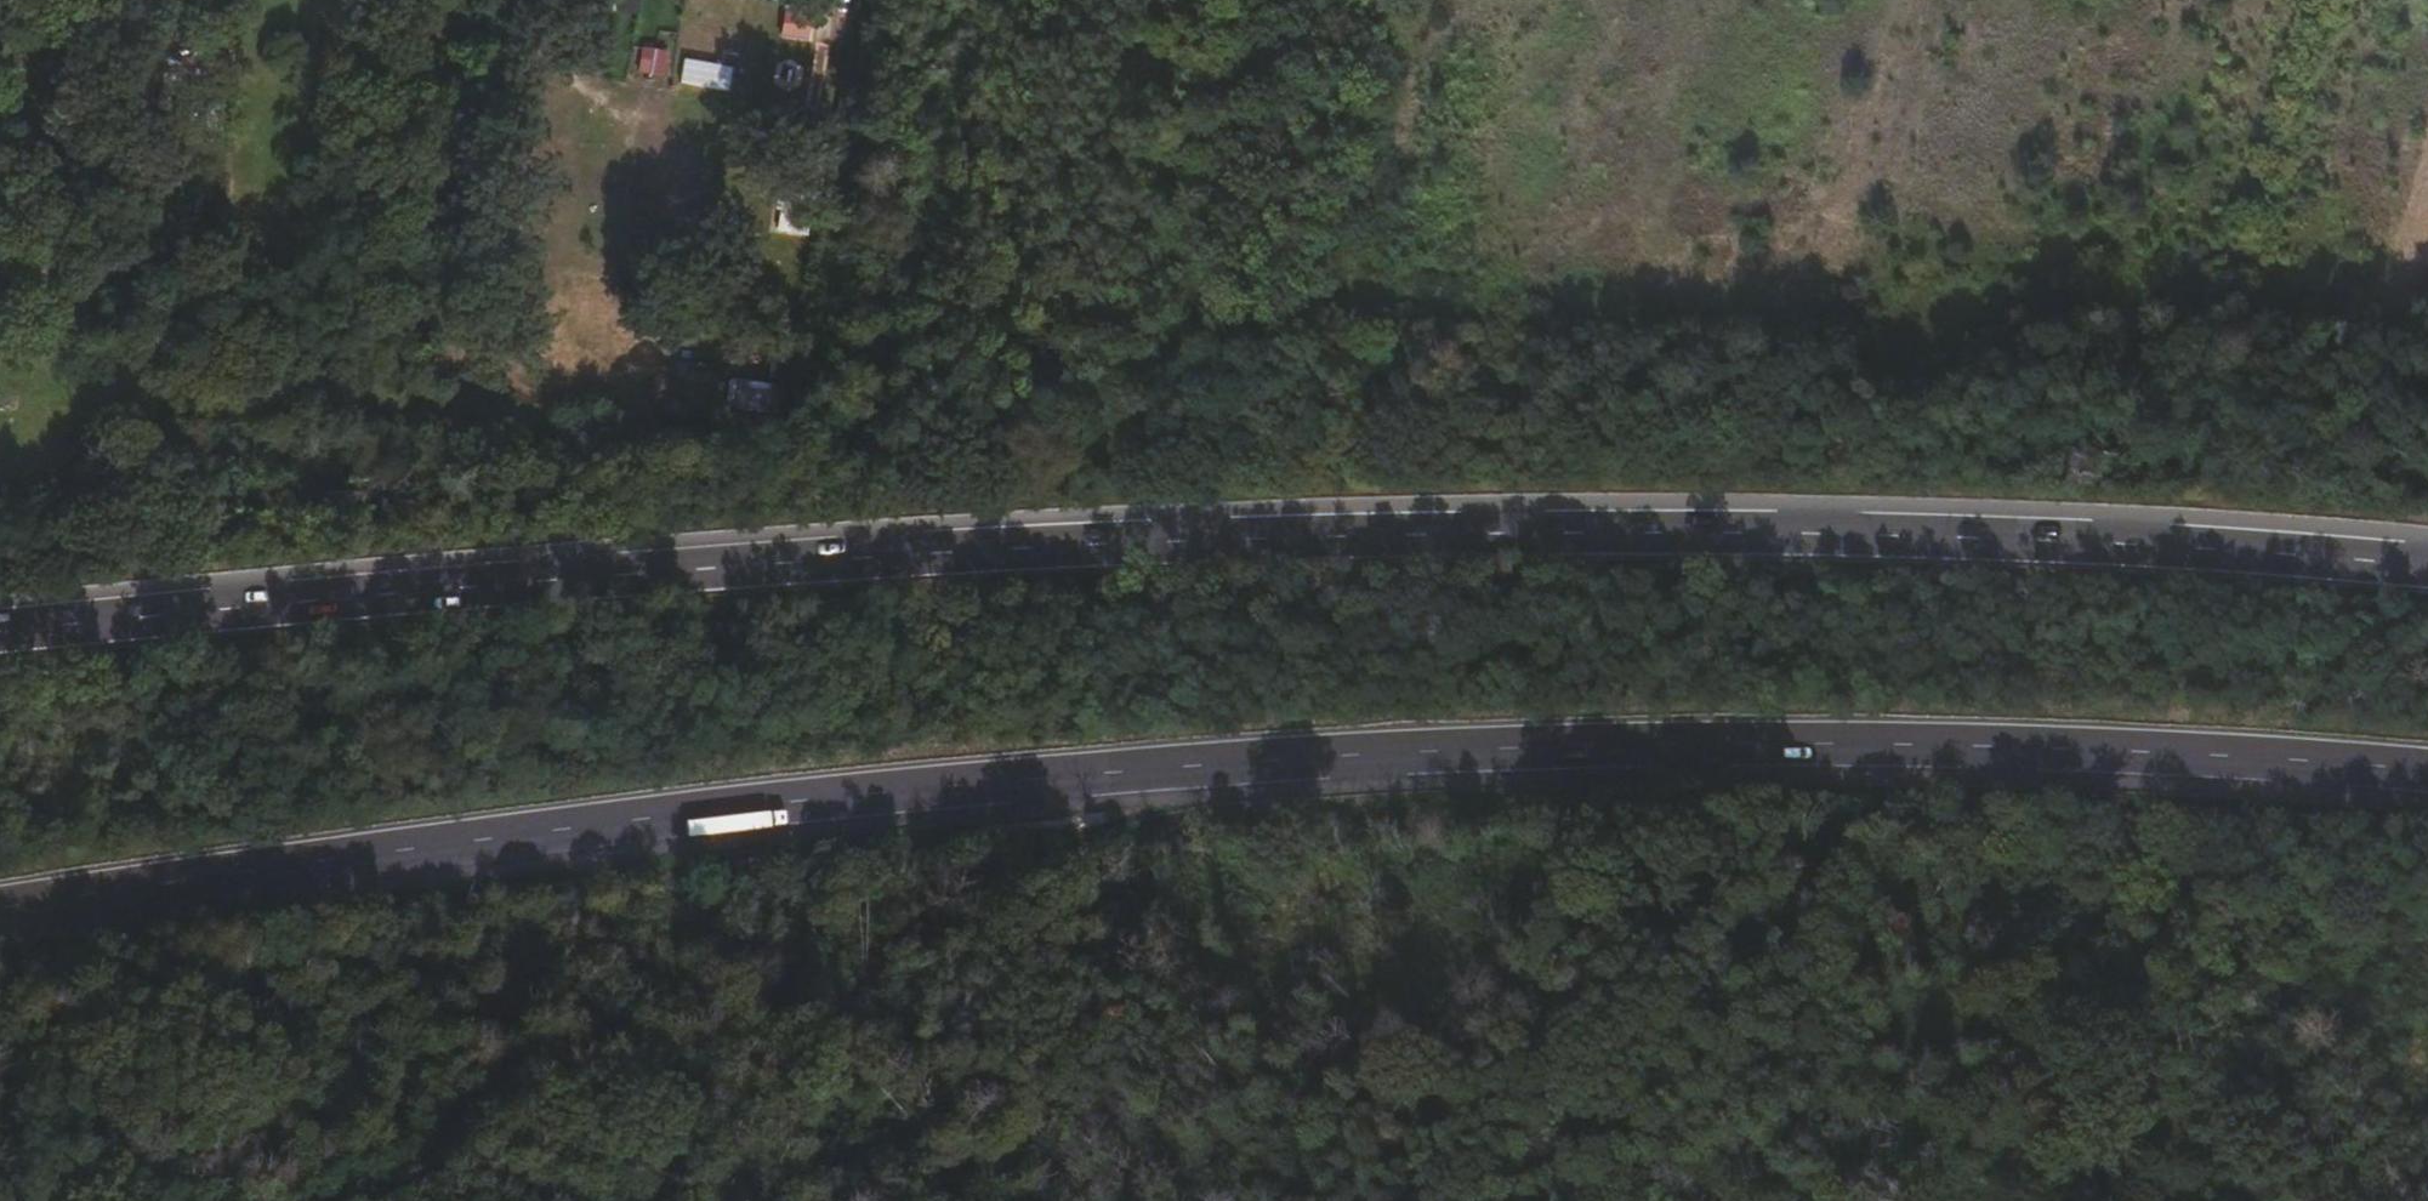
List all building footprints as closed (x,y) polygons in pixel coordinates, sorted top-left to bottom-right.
[(640,11),(641,0),(619,0),(618,9),(640,11)] [(809,14),(785,11),(781,36),(806,40),(809,14)] [(172,45),(126,38),(123,63),(145,66),(141,93),(173,97),(176,57),(171,56),(172,45)] [(730,88),(733,63),(684,57),(681,82),(730,88)] [(739,407),(778,406),(778,381),(738,382),(739,407)]
